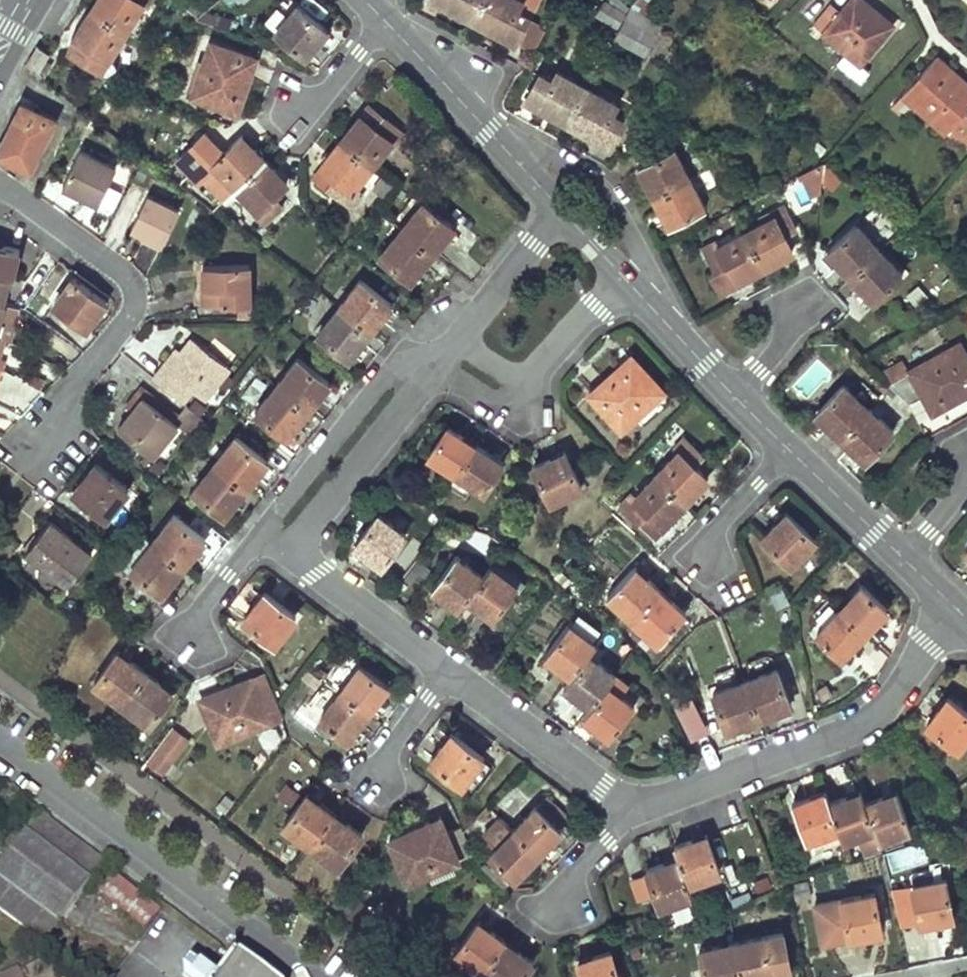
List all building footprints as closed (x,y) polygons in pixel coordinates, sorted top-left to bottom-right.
[(90,8),(126,30),(142,4),(147,7),(152,0),(95,0),(90,8)] [(471,18),(481,0),(452,0),(460,5),(457,11),(471,18)] [(471,18),(487,27),(491,21),(504,28),(500,34),(514,42),(529,14),(537,0),(481,0),(471,18)] [(595,16),(617,27),(623,18),(626,12),(605,0),(604,0),(595,16)] [(813,24),(861,63),(893,24),(864,0),(849,0),(841,11),(830,3),(813,24)] [(327,29),(297,3),(289,12),(277,3),(263,19),(305,55),(327,29)] [(108,58),(126,30),(90,8),(82,21),(88,25),(79,39),(91,48),(84,59),(106,74),(114,61),(108,58)] [(529,14),(514,42),(531,51),(547,24),(529,14)] [(617,27),(612,38),(643,56),(653,35),(623,18),(617,27)] [(70,50),(84,59),(91,48),(79,39),(88,25),(82,21),(72,37),(70,50)] [(211,41),(192,94),(235,109),(254,58),(211,41)] [(49,54),(36,45),(26,62),(39,70),(49,54)] [(936,56),(903,93),(957,142),(966,131),(966,114),(965,112),(966,109),(966,83),(936,56)] [(552,115),(567,122),(587,86),(557,69),(552,79),(540,72),(525,100),(539,107),(542,102),(555,109),(552,115)] [(0,140),(0,148),(30,163),(54,116),(69,124),(78,108),(35,75),(20,101),(0,140)] [(617,102),(587,86),(567,122),(582,131),(585,125),(598,133),(596,138),(611,146),(625,119),(611,112),(617,102)] [(367,103),(348,128),(354,132),(364,118),(374,126),(382,115),(367,103)] [(348,128),(339,139),(371,164),(390,141),(395,145),(404,134),(382,115),(374,126),(364,118),(354,132),(348,128)] [(202,177),(222,199),(235,188),(264,159),(254,146),(248,151),(237,139),(222,152),(204,132),(174,160),(196,183),(202,177)] [(352,189),(371,164),(339,139),(330,150),(337,155),(317,179),(347,204),(357,193),(352,189)] [(672,147),(636,164),(651,194),(708,164),(700,145),(676,156),(672,147)] [(116,167),(80,149),(61,186),(96,204),(116,167)] [(330,150),(311,174),(317,179),(337,155),(330,150)] [(799,177),(813,198),(843,179),(829,157),(799,177)] [(276,170),(264,159),(235,188),(258,211),(253,215),(263,225),(282,207),(272,196),(282,186),(270,175),(276,170)] [(708,164),(651,194),(667,225),(703,206),(696,196),(719,185),(708,164)] [(383,174),(372,188),(383,196),(394,182),(383,174)] [(178,207),(149,191),(131,225),(141,230),(161,240),(178,207)] [(421,200),(401,225),(433,250),(453,225),(421,200)] [(773,216),(745,230),(764,266),(777,259),(774,253),(789,245),(783,234),(795,226),(783,204),(771,210),(773,216)] [(878,250),(855,224),(826,250),(850,276),(878,250)] [(401,225),(378,252),(410,278),(433,250),(401,225)] [(161,240),(141,230),(139,235),(158,245),(161,240)] [(748,275),(764,266),(745,230),(717,245),(714,240),(701,248),(714,272),(727,266),(731,276),(745,269),(748,275)] [(789,245),(774,253),(777,259),(792,251),(789,245)] [(19,252),(0,246),(0,272),(11,275),(13,275),(19,252)] [(901,273),(878,250),(850,276),(872,300),(901,273)] [(189,306),(248,305),(248,266),(199,266),(199,291),(190,291),(189,306)] [(745,269),(731,276),(735,282),(748,275),(745,269)] [(3,301),(11,275),(0,272),(0,300),(3,301)] [(73,275),(52,303),(84,328),(106,300),(73,275)] [(359,278),(338,305),(369,329),(391,303),(359,278)] [(0,319),(0,335),(5,337),(11,338),(19,305),(5,302),(0,319)] [(338,305),(317,331),(348,356),(369,329),(338,305)] [(162,365),(152,377),(182,401),(193,387),(206,396),(229,366),(190,336),(179,351),(166,368),(162,365)] [(958,346),(907,372),(901,361),(884,369),(892,382),(888,384),(908,403),(923,395),(932,411),(942,405),(945,412),(966,400),(966,362),(958,346)] [(179,351),(175,348),(162,365),(166,368),(179,351)] [(670,400),(630,356),(589,393),(621,428),(633,417),(641,426),(670,400)] [(297,357),(277,382),(308,407),(328,382),(297,357)] [(277,382),(256,410),(287,434),(308,407),(277,382)] [(866,407),(842,384),(815,413),(839,436),(866,407)] [(123,405),(127,409),(140,395),(176,423),(179,425),(183,420),(139,385),(123,405)] [(127,409),(115,427),(151,455),(176,423),(140,395),(127,409)] [(923,395),(908,403),(916,420),(932,411),(923,395)] [(945,412),(950,420),(966,410),(966,400),(945,412)] [(866,407),(839,436),(864,459),(891,430),(866,407)] [(199,418),(193,413),(186,421),(190,424),(193,426),(196,421),(199,418)] [(190,424),(179,437),(186,442),(200,424),(196,421),(193,426),(190,424)] [(475,443),(447,425),(428,454),(456,473),(475,443)] [(236,434),(214,462),(246,485),(267,460),(236,434)] [(676,450),(656,473),(685,500),(706,478),(693,465),(703,454),(683,436),(672,445),(676,450)] [(475,443),(456,473),(483,490),(503,461),(475,443)] [(563,448),(531,464),(549,499),(581,483),(563,448)] [(603,455),(589,467),(596,475),(610,464),(603,455)] [(214,462),(194,487),(225,513),(246,485),(214,462)] [(95,463),(74,489),(106,514),(128,488),(95,463)] [(620,505),(654,536),(685,500),(656,473),(634,498),(630,494),(620,505)] [(786,511),(762,536),(790,563),(814,538),(786,511)] [(379,512),(355,544),(382,564),(405,532),(379,512)] [(172,515),(152,539),(183,565),(203,540),(172,515)] [(50,520),(25,550),(67,584),(91,552),(50,520)] [(138,572),(128,586),(152,605),(183,565),(152,539),(131,568),(138,572)] [(456,555),(432,587),(458,606),(466,596),(481,575),(456,555)] [(570,569),(563,562),(550,573),(557,581),(570,569)] [(481,575),(466,596),(493,616),(517,584),(489,563),(481,575)] [(659,589),(635,565),(609,593),(632,617),(659,589)] [(862,584),(838,609),(864,632),(887,608),(862,584)] [(659,641),(684,613),(659,589),(632,617),(636,620),(628,627),(649,647),(657,639),(659,641)] [(296,614),(264,591),(244,618),(276,641),(296,614)] [(838,609),(816,631),(841,655),(864,632),(838,609)] [(568,622),(544,655),(570,675),(587,652),(594,642),(568,622)] [(119,651),(96,682),(121,701),(144,669),(122,653),(119,651)] [(570,675),(563,685),(590,706),(614,672),(587,652),(570,675)] [(349,656),(329,682),(340,690),(367,711),(387,683),(349,656)] [(776,667),(744,679),(757,714),(788,704),(776,667)] [(144,669),(121,701),(149,722),(173,690),(144,669)] [(590,706),(583,715),(611,736),(634,704),(620,694),(628,683),(614,672),(590,706)] [(259,694),(272,689),(266,673),(252,679),(259,694)] [(252,679),(202,698),(218,740),(283,715),(278,703),(272,689),(259,694),(252,679)] [(744,679),(712,691),(725,726),(757,714),(744,679)] [(347,738),(367,711),(340,690),(321,717),(323,719),(313,730),(330,742),(339,731),(347,738)] [(694,695),(675,704),(691,739),(710,730),(694,695)] [(925,724),(956,746),(966,732),(966,712),(946,696),(925,724)] [(189,736),(175,725),(148,759),(162,770),(189,736)] [(492,763),(451,731),(430,760),(471,792),(492,763)] [(862,789),(828,801),(842,839),(875,827),(865,801),(862,789)] [(897,789),(865,801),(875,827),(878,839),(910,828),(897,789)] [(825,790),(792,802),(810,851),(842,839),(828,801),(825,790)] [(308,791),(284,823),(311,843),(335,811),(311,793),(308,791)] [(535,806),(513,829),(538,853),(561,829),(535,806)] [(335,811),(311,843),(337,863),(362,831),(335,811)] [(0,866),(0,910),(45,944),(107,862),(41,813),(26,831),(13,849),(0,866)] [(538,853),(513,829),(499,816),(483,833),(497,845),(490,852),(515,876),(538,853)] [(12,818),(0,834),(0,838),(13,849),(26,831),(12,818)] [(444,833),(439,819),(389,838),(407,880),(427,871),(431,882),(452,873),(458,867),(455,859),(469,854),(471,853),(461,826),(444,833)] [(705,834),(674,844),(678,856),(687,882),(719,870),(705,834)] [(678,856),(644,869),(658,907),(692,895),(687,882),(678,856)] [(810,895),(807,877),(792,881),(795,898),(810,895)] [(102,897),(150,926),(162,907),(114,878),(102,897)] [(945,878),(910,884),(919,923),(952,916),(945,878)] [(358,897),(345,888),(333,903),(347,913),(358,897)] [(873,891),(816,901),(823,939),(880,929),(873,891)] [(358,897),(347,913),(355,919),(366,903),(358,897)] [(505,940),(479,920),(455,951),(481,971),(505,940)] [(733,940),(741,976),(756,976),(790,971),(782,931),(733,940)] [(481,971),(489,976),(519,976),(532,961),(505,940),(481,971)] [(701,947),(706,976),(741,976),(733,940),(701,947)] [(576,959),(581,976),(618,976),(611,949),(576,959)] [(233,956),(229,963),(236,968),(230,976),(261,976),(233,956)]
